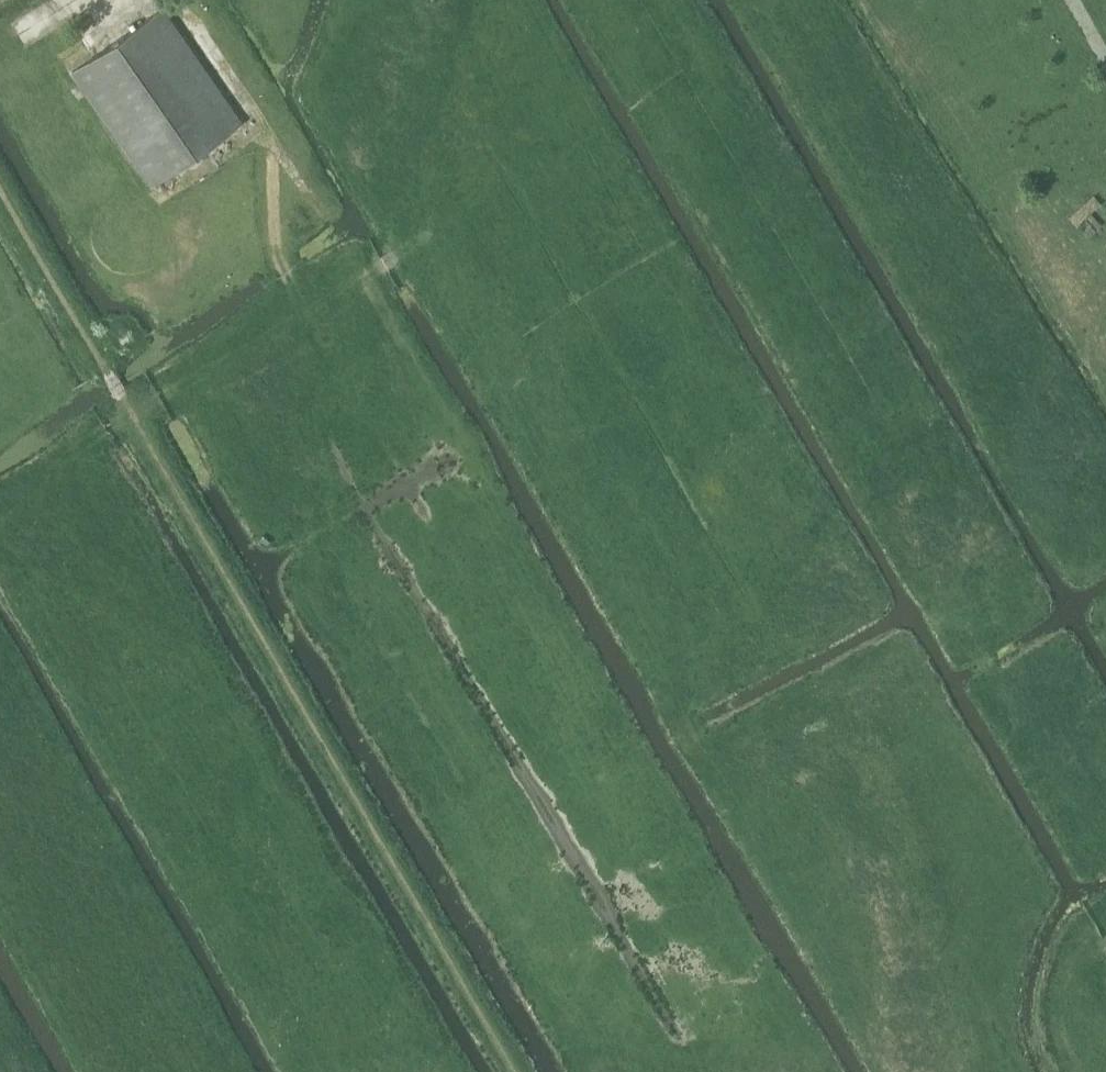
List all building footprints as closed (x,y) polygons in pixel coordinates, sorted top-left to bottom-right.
[(73,70),(77,77),(152,185),(242,123),(163,8),(73,70)]
